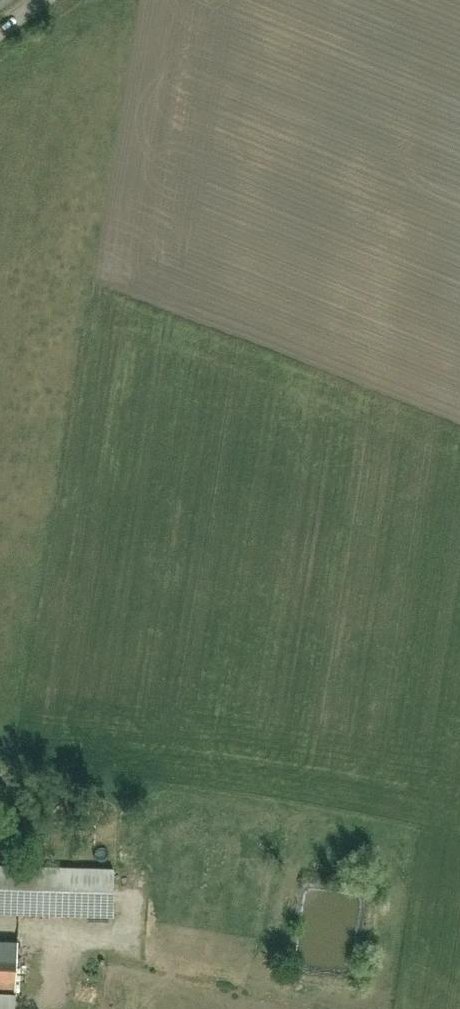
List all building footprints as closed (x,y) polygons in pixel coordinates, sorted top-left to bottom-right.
[(116,917),(118,869),(0,864),(0,912),(116,917)] [(17,984),(17,937),(0,938),(0,984),(17,984)] [(15,995),(0,995),(0,1008),(15,1008),(15,995)]
